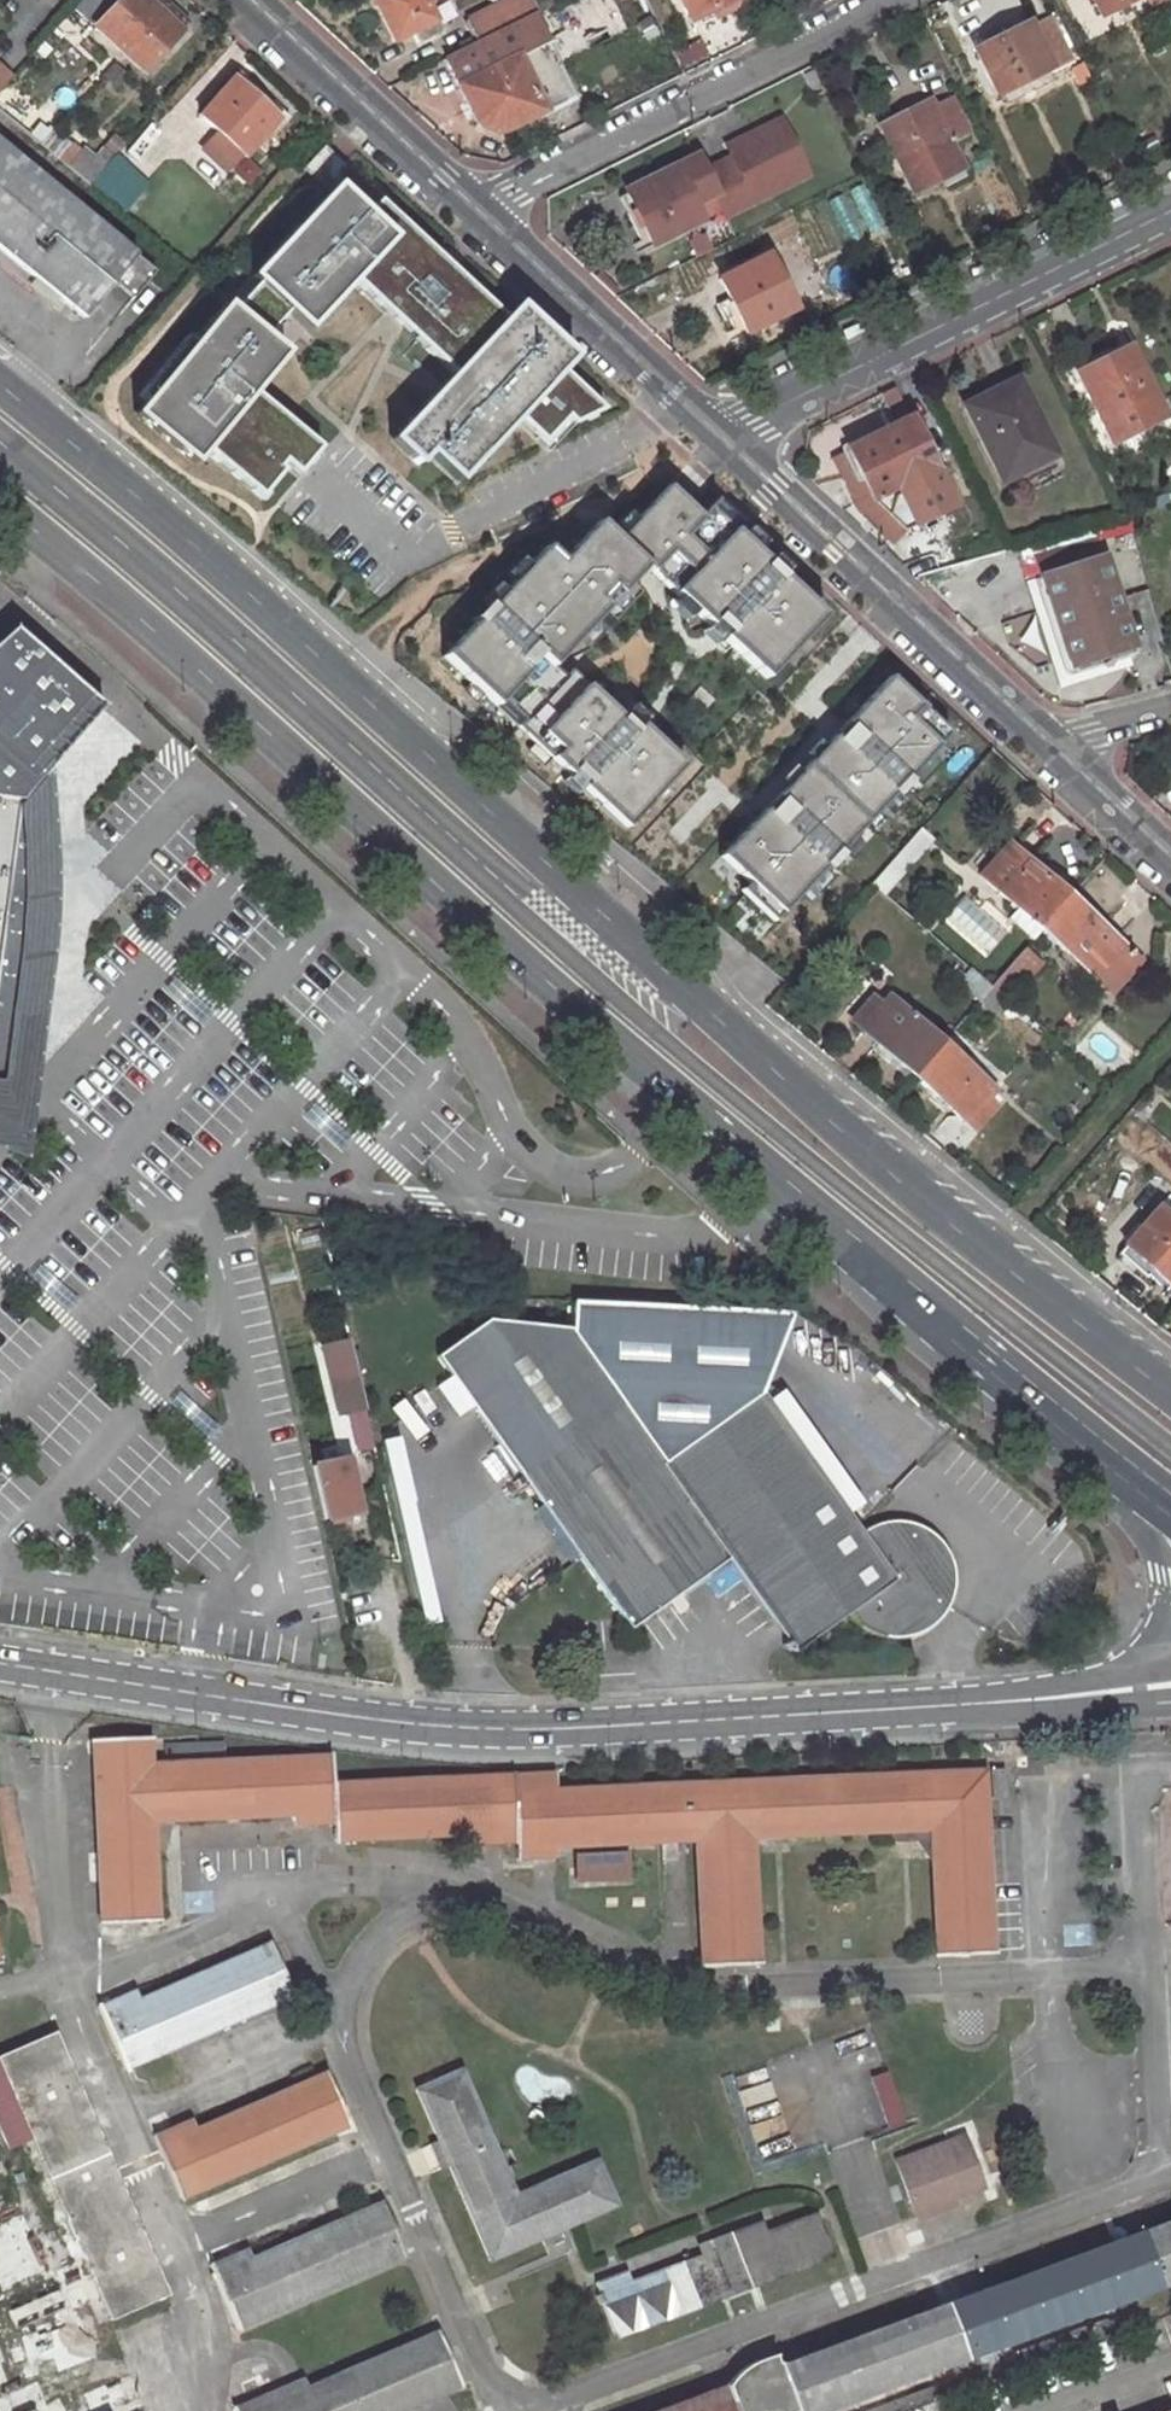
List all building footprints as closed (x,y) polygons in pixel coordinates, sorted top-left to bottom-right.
[(146,73),(182,34),(148,3),(145,0),(86,0),(77,10),(146,73)] [(160,0),(151,0),(148,3),(182,34),(189,27),(160,0)] [(394,37),(420,25),(425,35),(439,29),(424,0),(376,0),(394,37)] [(464,21),(475,43),(534,14),(535,13),(529,0),(506,0),(464,21)] [(692,24),(741,0),(680,0),(692,24)] [(1102,14),(1130,0),(1095,0),(1102,14)] [(502,129),(544,108),(574,93),(534,14),(475,43),(444,58),(474,120),(502,129)] [(1070,62),(1048,17),(1032,24),(1030,21),(976,48),(999,94),(1052,67),(1054,70),(1070,62)] [(16,78),(0,66),(0,96),(16,78)] [(232,75),(278,118),(284,111),(238,69),(232,75)] [(278,118),(232,75),(198,112),(219,131),(206,145),(232,169),(256,143),(262,149),(290,118),(284,111),(278,118)] [(934,105),(930,97),(879,122),(913,192),(965,166),(953,141),(969,133),(951,97),(934,105)] [(696,155),(623,190),(624,193),(617,196),(641,248),(699,220),(691,203),(714,193),(724,214),(807,173),(780,119),(744,137),(750,148),(732,156),(703,170),(696,155)] [(46,145),(95,184),(108,170),(59,129),(46,145)] [(732,156),(750,148),(744,137),(726,145),(732,156)] [(85,317),(106,291),(137,253),(0,144),(0,249),(85,317)] [(108,170),(95,184),(122,207),(141,186),(129,176),(132,173),(117,160),(108,170)] [(250,277),(305,330),(353,279),(391,240),(366,216),(335,187),(250,277)] [(379,203),(366,216),(391,240),(353,279),(453,374),(504,321),(379,203)] [(125,306),(155,268),(137,253),(106,291),(125,306)] [(778,318),(751,262),(698,289),(707,309),(696,314),(704,331),(715,326),(724,344),(778,318)] [(253,391),(285,354),(227,305),(135,415),(193,463),(204,450),(253,391)] [(453,374),(389,441),(415,466),(427,453),(456,481),(516,417),(560,371),(572,358),(517,307),(504,321),(453,374)] [(1164,416),(1130,348),(1077,375),(1113,443),(1164,416)] [(601,409),(560,371),(516,417),(543,442),(566,417),(573,423),(601,409)] [(1055,451),(1018,374),(965,400),(1003,477),(1055,451)] [(253,391),(204,450),(260,496),(287,464),(298,474),(320,447),(253,391)] [(952,504),(910,419),(848,449),(871,497),(902,528),(952,504)] [(871,497),(848,449),(830,458),(854,507),(887,536),(902,528),(871,497)] [(666,488),(616,541),(644,567),(764,679),(823,617),(708,509),(699,519),(666,488)] [(545,549),(443,657),(518,728),(565,677),(552,665),(644,567),(616,541),(598,523),(561,563),(545,549)] [(1104,561),(1099,541),(1036,558),(1041,577),(1104,561)] [(1120,618),(1104,561),(1041,577),(1028,581),(1055,684),(1125,666),(1113,620),(1120,618)] [(55,763),(80,731),(114,698),(26,620),(0,643),(0,1089),(10,1075),(36,1016),(48,932),(44,771),(55,763)] [(571,672),(565,677),(518,728),(625,828),(683,766),(640,726),(635,732),(571,672)] [(888,678),(720,856),(748,882),(740,891),(772,921),(948,733),(888,678)] [(23,1159),(38,1059),(55,938),(55,763),(44,771),(48,932),(36,1016),(10,1075),(0,1089),(0,1150),(23,1159)] [(888,895),(935,841),(921,829),(874,882),(888,895)] [(989,864),(1028,900),(1018,910),(1041,933),(1051,922),(1079,891),(1018,833),(989,864)] [(951,907),(992,946),(1016,920),(974,882),(951,907)] [(1051,922),(1104,971),(1132,941),(1079,891),(1051,922)] [(980,1000),(992,986),(976,972),(964,986),(980,1000)] [(1018,992),(1001,977),(992,986),(1010,1001),(1018,992)] [(980,1000),(997,1015),(1010,1001),(992,986),(980,1000)] [(852,1016),(914,1073),(936,1048),(943,1041),(891,993),(884,1000),(874,991),(852,1016)] [(998,1091),(943,1041),(936,1048),(914,1073),(978,1131),(1000,1106),(991,1099),(998,1091)] [(1161,1206),(1119,1253),(1146,1277),(1154,1268),(1170,1283),(1170,1216),(1161,1206)] [(573,1303),(572,1328),(662,1462),(762,1391),(794,1314),(573,1303)] [(630,1629),(729,1558),(662,1462),(572,1328),(488,1319),(436,1357),(519,1473),(630,1629)] [(348,1344),(325,1349),(330,1370),(353,1366),(348,1344)] [(340,1415),(353,1412),(362,1449),(372,1447),(353,1366),(330,1370),(340,1415)] [(898,1577),(869,1538),(762,1391),(662,1462),(729,1558),(795,1650),(851,1612),(898,1577)] [(389,1441),(422,1627),(444,1623),(412,1437),(389,1441)] [(351,1515),(339,1467),(313,1473),(325,1521),(351,1515)] [(879,1533),(869,1538),(898,1577),(851,1612),(857,1621),(865,1629),(875,1635),(885,1639),(896,1641),(907,1640),(918,1638),(928,1633),(937,1626),(945,1618),(950,1609),(955,1598),(957,1587),(956,1576),(953,1565),(949,1555),(942,1546),(933,1539),(923,1533),(912,1530),(901,1528),(890,1529),(879,1533)] [(938,1953),(994,1950),(987,1801),(986,1769),(517,1791),(516,1774),(335,1781),(333,1754),(226,1760),(225,1745),(169,1748),(170,1765),(152,1765),(149,1739),(92,1742),(103,1922),(157,1919),(153,1841),(152,1813),(169,1813),(312,1807),(313,1820),(342,1819),(343,1839),(517,1831),(518,1839),(537,1838),(538,1853),(557,1853),(556,1844),(698,1838),(704,1963),(760,1961),(754,1834),(772,1833),(771,1827),(788,1826),(788,1834),(916,1829),(916,1838),(933,1837),(938,1953)] [(1005,1800),(1003,1772),(990,1772),(991,1801),(1005,1800)] [(153,1841),(163,1840),(169,1813),(152,1813),(153,1841)] [(286,1978),(271,1943),(121,2007),(117,1999),(99,2006),(125,2066),(137,2061),(145,2079),(169,2068),(162,2051),(285,1999),(278,1982),(286,1978)] [(56,2029),(0,2053),(0,2065),(109,2317),(169,2292),(56,2029)] [(882,2127),(901,2120),(883,2068),(864,2074),(882,2127)] [(488,2257),(615,2206),(594,2159),(513,2191),(460,2069),(415,2088),(488,2257)] [(341,2105),(327,2072),(176,2136),(172,2128),(154,2135),(181,2196),(341,2127),(333,2108),(341,2105)] [(895,2160),(917,2218),(955,2205),(952,2197),(981,2186),(962,2135),(895,2160)] [(398,2235),(383,2202),(234,2267),(229,2259),(211,2267),(238,2327),(397,2258),(389,2239),(398,2235)] [(833,2250),(821,2217),(771,2236),(765,2222),(705,2244),(710,2258),(634,2286),(629,2273),(596,2285),(614,2331),(833,2250)] [(800,2410),(818,2410),(1170,2280),(1170,2220),(782,2364),(780,2360),(763,2366),(759,2357),(744,2365),(733,2375),(727,2385),(657,2410),(799,2410),(800,2410)] [(1126,2330),(1120,2313),(1079,2328),(1084,2345),(1126,2330)] [(1079,2328),(1010,2355),(1016,2370),(1084,2345),(1079,2328)] [(439,2333),(289,2398),(284,2388),(231,2410),(401,2410),(454,2388),(446,2370),(454,2366),(439,2333)] [(946,2379),(859,2410),(907,2410),(952,2394),(946,2379)]
